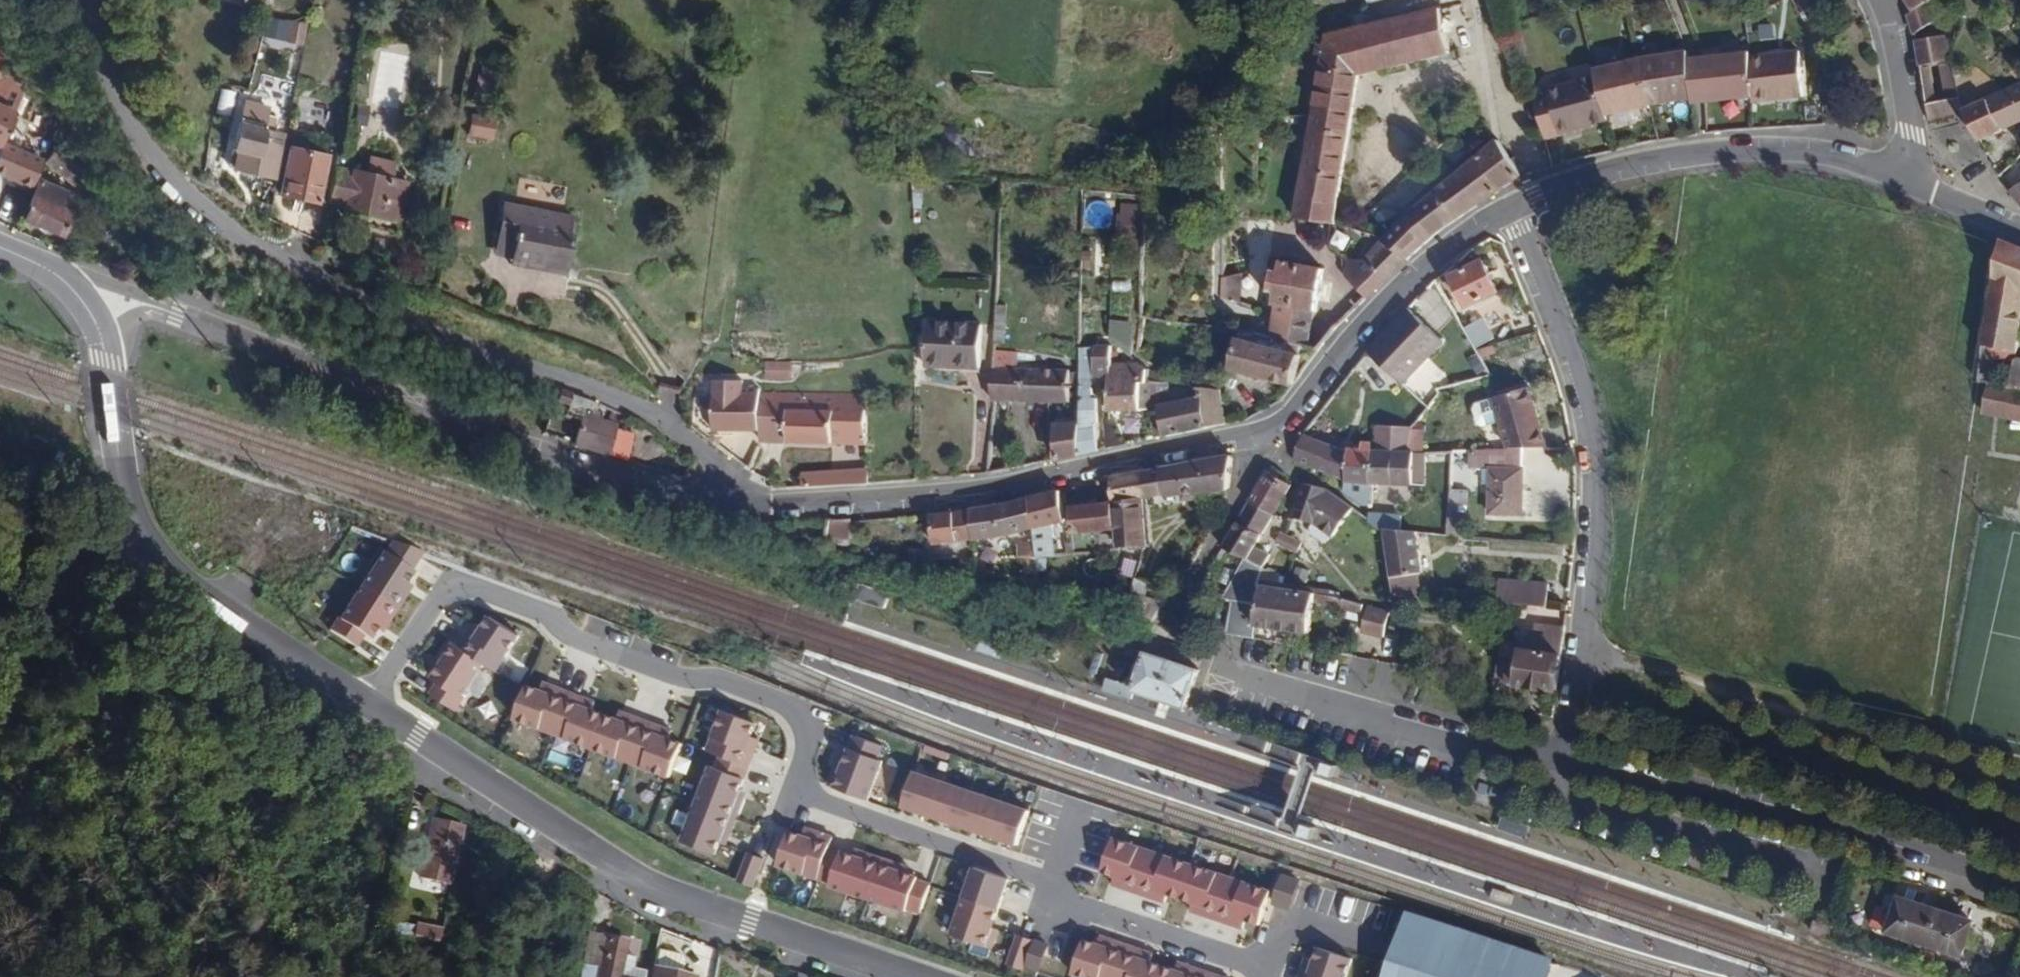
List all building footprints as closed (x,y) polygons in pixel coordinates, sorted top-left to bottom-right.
[(1934,19),(1924,2),(1914,8),(1908,12),(1917,29),(1934,19)] [(1420,60),(1447,52),(1437,5),(1410,11),(1411,14),(1322,37),(1322,44),(1315,43),(1313,53),(1319,55),(1309,115),(1293,218),(1329,224),(1355,73),(1419,58),(1420,60)] [(1950,50),(1947,29),(1918,34),(1921,61),(1945,56),(1947,55),(1950,50)] [(0,49),(0,76),(9,55),(0,49)] [(1698,104),(1692,61),(1691,54),(1650,60),(1660,110),(1698,104)] [(1958,107),(1945,56),(1921,61),(1928,115),(1958,107)] [(1761,101),(1759,62),(1759,57),(1708,60),(1714,104),(1761,101)] [(1660,110),(1650,60),(1602,70),(1605,81),(1615,120),(1660,110)] [(1714,104),(1708,60),(1692,61),(1698,104),(1698,105),(1714,104)] [(1812,104),(1810,60),(1759,62),(1761,101),(1761,107),(1812,104)] [(1615,120),(1605,81),(1558,92),(1559,95),(1542,99),(1554,142),(1570,138),(1569,135),(1616,124),(1615,120)] [(1961,107),(1980,138),(2019,120),(2019,81),(1961,107)] [(13,88),(0,82),(0,110),(3,111),(13,88)] [(25,93),(13,88),(3,111),(0,110),(0,147),(1,148),(4,141),(25,93)] [(273,135),(275,126),(245,119),(243,129),(273,135)] [(277,181),(284,147),(271,144),(273,135),(243,129),(235,171),(277,181)] [(1449,226),(1521,174),(1493,140),(1406,210),(1387,233),(1395,242),(1411,259),(1449,226)] [(4,141),(1,148),(0,150),(0,174),(35,187),(46,157),(4,141)] [(331,161),(293,152),(290,161),(329,170),(331,161)] [(319,208),(329,170),(290,161),(281,198),(319,208)] [(393,178),(396,167),(369,161),(367,171),(387,177),(393,178)] [(398,223),(405,188),(386,182),(387,177),(367,171),(365,178),(343,173),(338,197),(349,199),(347,212),(366,216),(398,223)] [(2005,186),(2019,202),(2019,176),(2005,186)] [(61,207),(67,192),(41,181),(25,217),(64,234),(73,212),(61,207)] [(1138,211),(1138,204),(1120,203),(1120,213),(1117,213),(1116,228),(1134,228),(1135,211),(1138,211)] [(396,235),(398,223),(366,216),(364,229),(396,235)] [(558,276),(567,229),(554,226),(552,235),(514,227),(511,239),(508,238),(506,247),(509,248),(506,266),(558,276)] [(1411,259),(1395,242),(1378,258),(1393,274),(1411,259)] [(1999,247),(1986,351),(2016,355),(2019,330),(2019,254),(1999,247)] [(1365,297),(1393,274),(1378,258),(1371,265),(1351,264),(1347,280),(1365,297)] [(1314,308),(1321,266),(1280,260),(1278,270),(1268,268),(1264,290),(1275,292),(1273,302),(1277,303),(1274,323),(1272,336),(1306,342),(1311,308),(1314,308)] [(228,276),(204,268),(201,276),(213,280),(225,284),(228,276)] [(1501,304),(1485,270),(1456,284),(1471,318),(1501,304)] [(1240,276),(1221,275),(1220,297),(1239,298),(1240,276)] [(1408,388),(1450,346),(1417,312),(1374,354),(1408,388)] [(1483,319),(1465,326),(1474,347),(1492,339),(1483,319)] [(979,371),(981,324),(925,321),(923,368),(979,371)] [(1129,356),(1130,322),(1109,322),(1108,337),(1109,337),(1110,338),(1113,341),(1129,356)] [(1290,379),(1295,347),(1250,339),(1232,335),(1227,366),(1262,374),(1290,379)] [(1107,364),(1108,346),(1098,336),(1090,346),(1090,348),(1091,379),(1100,378),(1107,373),(1107,364)] [(1098,450),(1095,421),(1098,420),(1095,395),(1092,395),(1091,379),(1090,348),(1080,348),(1078,423),(1078,455),(1098,450)] [(1137,409),(1138,384),(1144,384),(1144,372),(1129,357),(1129,365),(1107,364),(1107,373),(1107,375),(1106,408),(1137,409)] [(2015,359),(2011,389),(2019,390),(2019,359),(2015,359)] [(794,362),(767,362),(766,379),(793,380),(794,362)] [(1040,402),(1041,369),(993,367),(991,401),(1040,402)] [(1069,403),(1069,370),(1041,369),(1040,402),(1069,403)] [(762,432),(762,406),(741,405),(741,376),(714,377),(713,431),(762,432)] [(1165,399),(1162,383),(1152,383),(1154,401),(1165,399)] [(1207,428),(1198,384),(1188,384),(1190,395),(1165,399),(1154,401),(1151,402),(1158,439),(1207,428)] [(1228,423),(1219,385),(1198,384),(1207,428),(1228,423)] [(1548,448),(1532,384),(1492,398),(1505,449),(1519,448),(1548,448)] [(1986,389),(1981,414),(2019,421),(2019,396),(1986,389)] [(589,437),(601,402),(569,392),(566,400),(551,395),(542,423),(589,437)] [(868,442),(867,394),(762,395),(762,406),(762,432),(762,444),(868,442)] [(1078,455),(1078,423),(1066,424),(1066,425),(1057,426),(1058,458),(1078,455)] [(1371,425),(1371,443),(1372,450),(1412,450),(1413,427),(1371,425)] [(1370,484),(1372,450),(1371,443),(1360,444),(1360,450),(1344,450),(1306,435),(1300,457),(1313,463),(1343,481),(1370,484)] [(1520,467),(1519,448),(1505,449),(1471,449),(1471,468),(1488,468),(1488,516),(1524,515),(1523,467),(1520,467)] [(1419,485),(1420,450),(1412,450),(1372,450),(1370,484),(1419,485)] [(1230,487),(1230,456),(1166,469),(1138,475),(1139,500),(1184,493),(1186,500),(1208,496),(1207,490),(1219,489),(1225,488),(1230,487)] [(869,482),(869,464),(807,465),(807,486),(869,482)] [(1271,516),(1289,483),(1265,470),(1247,503),(1271,516)] [(1139,500),(1138,475),(1109,482),(1110,502),(1110,503),(1134,501),(1139,500)] [(1320,506),(1327,487),(1308,480),(1303,499),(1320,506)] [(1370,484),(1343,481),(1342,494),(1360,507),(1370,507),(1370,484)] [(1327,534),(1352,508),(1327,487),(1320,506),(1303,499),(1299,508),(1301,520),(1314,524),(1327,534)] [(1062,522),(1058,490),(966,509),(969,540),(1032,527),(1062,522)] [(1470,539),(1468,492),(1450,492),(1450,538),(1470,539)] [(1142,539),(1139,500),(1134,501),(1110,503),(1112,529),(1113,547),(1142,544),(1142,539)] [(1112,529),(1110,503),(1110,502),(1073,506),(1074,517),(1074,521),(1075,532),(1112,529)] [(1257,540),(1271,516),(1247,503),(1226,540),(1245,551),(1249,553),(1257,540)] [(969,540),(966,509),(927,513),(929,545),(969,540)] [(1404,535),(1403,527),(1402,521),(1370,518),(1370,523),(1370,525),(1380,534),(1389,534),(1404,535)] [(1420,536),(1418,528),(1403,527),(1404,535),(1420,536)] [(1281,532),(1276,542),(1298,552),(1303,543),(1281,532)] [(1422,574),(1420,536),(1404,535),(1389,534),(1399,599),(1415,600),(1414,575),(1422,574)] [(1266,561),(1273,548),(1257,540),(1249,553),(1266,561)] [(381,554),(360,587),(395,610),(405,594),(399,591),(411,573),(409,572),(421,553),(392,542),(383,555),(381,554)] [(1310,631),(1313,604),(1353,611),(1355,602),(1330,594),(1332,586),(1289,578),(1288,585),(1263,580),(1270,563),(1266,561),(1249,553),(1245,551),(1221,600),(1230,600),(1229,614),(1226,633),(1253,636),(1253,627),(1310,631)] [(1545,592),(1545,573),(1487,571),(1486,589),(1545,592)] [(889,593),(858,583),(853,598),(884,608),(889,593)] [(395,610),(360,587),(338,620),(336,618),(328,631),(353,648),(360,636),(367,640),(379,622),(385,626),(395,610)] [(1391,611),(1369,605),(1361,633),(1383,639),(1391,611)] [(472,629),(459,649),(475,660),(474,660),(483,666),(495,674),(518,637),(489,618),(481,631),(474,626),(472,629)] [(1555,687),(1564,625),(1534,621),(1530,643),(1519,642),(1513,681),(1555,687)] [(431,682),(438,686),(430,697),(455,714),(464,700),(462,699),(483,666),(474,660),(475,660),(459,649),(449,643),(438,659),(443,663),(431,682)] [(1138,689),(1136,695),(1152,700),(1158,702),(1161,703),(1172,707),(1179,709),(1188,712),(1193,695),(1201,673),(1165,661),(1149,656),(1138,689)] [(1107,679),(1102,693),(1133,703),(1136,695),(1138,689),(1107,679)] [(541,691),(527,686),(525,692),(515,719),(554,734),(570,693),(544,683),(541,691)] [(595,702),(570,693),(554,734),(592,748),(605,716),(592,711),(595,702)] [(1167,720),(1172,707),(1161,703),(1157,717),(1167,720)] [(617,720),(605,716),(592,748),(631,763),(646,722),(621,712),(617,720)] [(719,713),(704,753),(717,758),(745,769),(752,749),(755,742),(747,739),(752,726),(719,713)] [(672,732),(646,722),(631,763),(670,778),(682,745),(669,740),(672,732)] [(881,747),(853,736),(841,769),(834,766),(827,786),(866,801),(881,761),(876,760),(881,747)] [(745,769),(717,758),(712,771),(707,769),(693,807),(732,821),(734,817),(739,804),(733,801),(745,769)] [(913,773),(901,807),(930,817),(942,783),(913,773)] [(942,783),(930,817),(958,827),(970,793),(942,783)] [(998,802),(970,793),(958,827),(987,836),(998,802)] [(1027,812),(998,802),(987,836),(1016,846),(1027,812)] [(732,821),(693,807),(679,844),(712,857),(718,841),(719,836),(726,839),(732,821)] [(450,888),(465,825),(429,816),(419,857),(425,858),(419,880),(450,888)] [(832,836),(804,827),(801,835),(788,831),(777,864),(817,878),(827,849),(832,836)] [(1110,838),(1099,871),(1112,876),(1110,884),(1136,893),(1150,851),(1110,838)] [(827,849),(817,878),(830,882),(829,885),(867,898),(880,859),(863,853),(861,858),(840,850),(839,853),(827,849)] [(1150,851),(1136,893),(1162,902),(1164,894),(1177,898),(1189,864),(1150,851)] [(919,913),(929,885),(916,881),(917,878),(896,871),(898,865),(880,859),(867,898),(905,912),(906,909),(919,913)] [(1228,878),(1189,864),(1177,898),(1190,902),(1187,910),(1213,919),(1228,878)] [(1008,880),(974,868),(964,897),(998,909),(1008,880)] [(1267,891),(1228,878),(1213,919),(1239,928),(1242,920),(1256,925),(1267,891)] [(998,909),(964,897),(951,935),(991,949),(998,930),(991,928),(998,909)] [(1925,946),(1936,912),(1895,898),(1883,932),(1925,946)] [(1960,958),(1972,924),(1936,912),(1925,946),(1960,958)] [(1405,913),(1396,939),(1510,976),(1549,976),(1554,963),(1405,913)] [(438,944),(443,927),(415,919),(410,936),(438,944)] [(1082,938),(1071,972),(1086,976),(1113,976),(1125,944),(1099,935),(1096,943),(1082,938)] [(1016,937),(1006,967),(1024,973),(1035,942),(1017,936),(1016,937)] [(624,955),(626,941),(608,938),(601,976),(620,976),(624,955)] [(1396,939),(1384,976),(1510,976),(1396,939)] [(1125,944),(1113,976),(1157,976),(1161,965),(1148,961),(1151,953),(1125,944)] [(1307,960),(1301,976),(1347,976),(1353,961),(1319,949),(1315,963),(1307,960)] [(651,971),(632,968),(634,957),(624,955),(620,976),(650,976),(651,971)] [(1161,965),(1157,976),(1200,976),(1202,971),(1176,962),(1174,970),(1161,965)] [(692,975),(679,972),(655,968),(652,967),(651,971),(650,976),(692,976),(692,975)]
